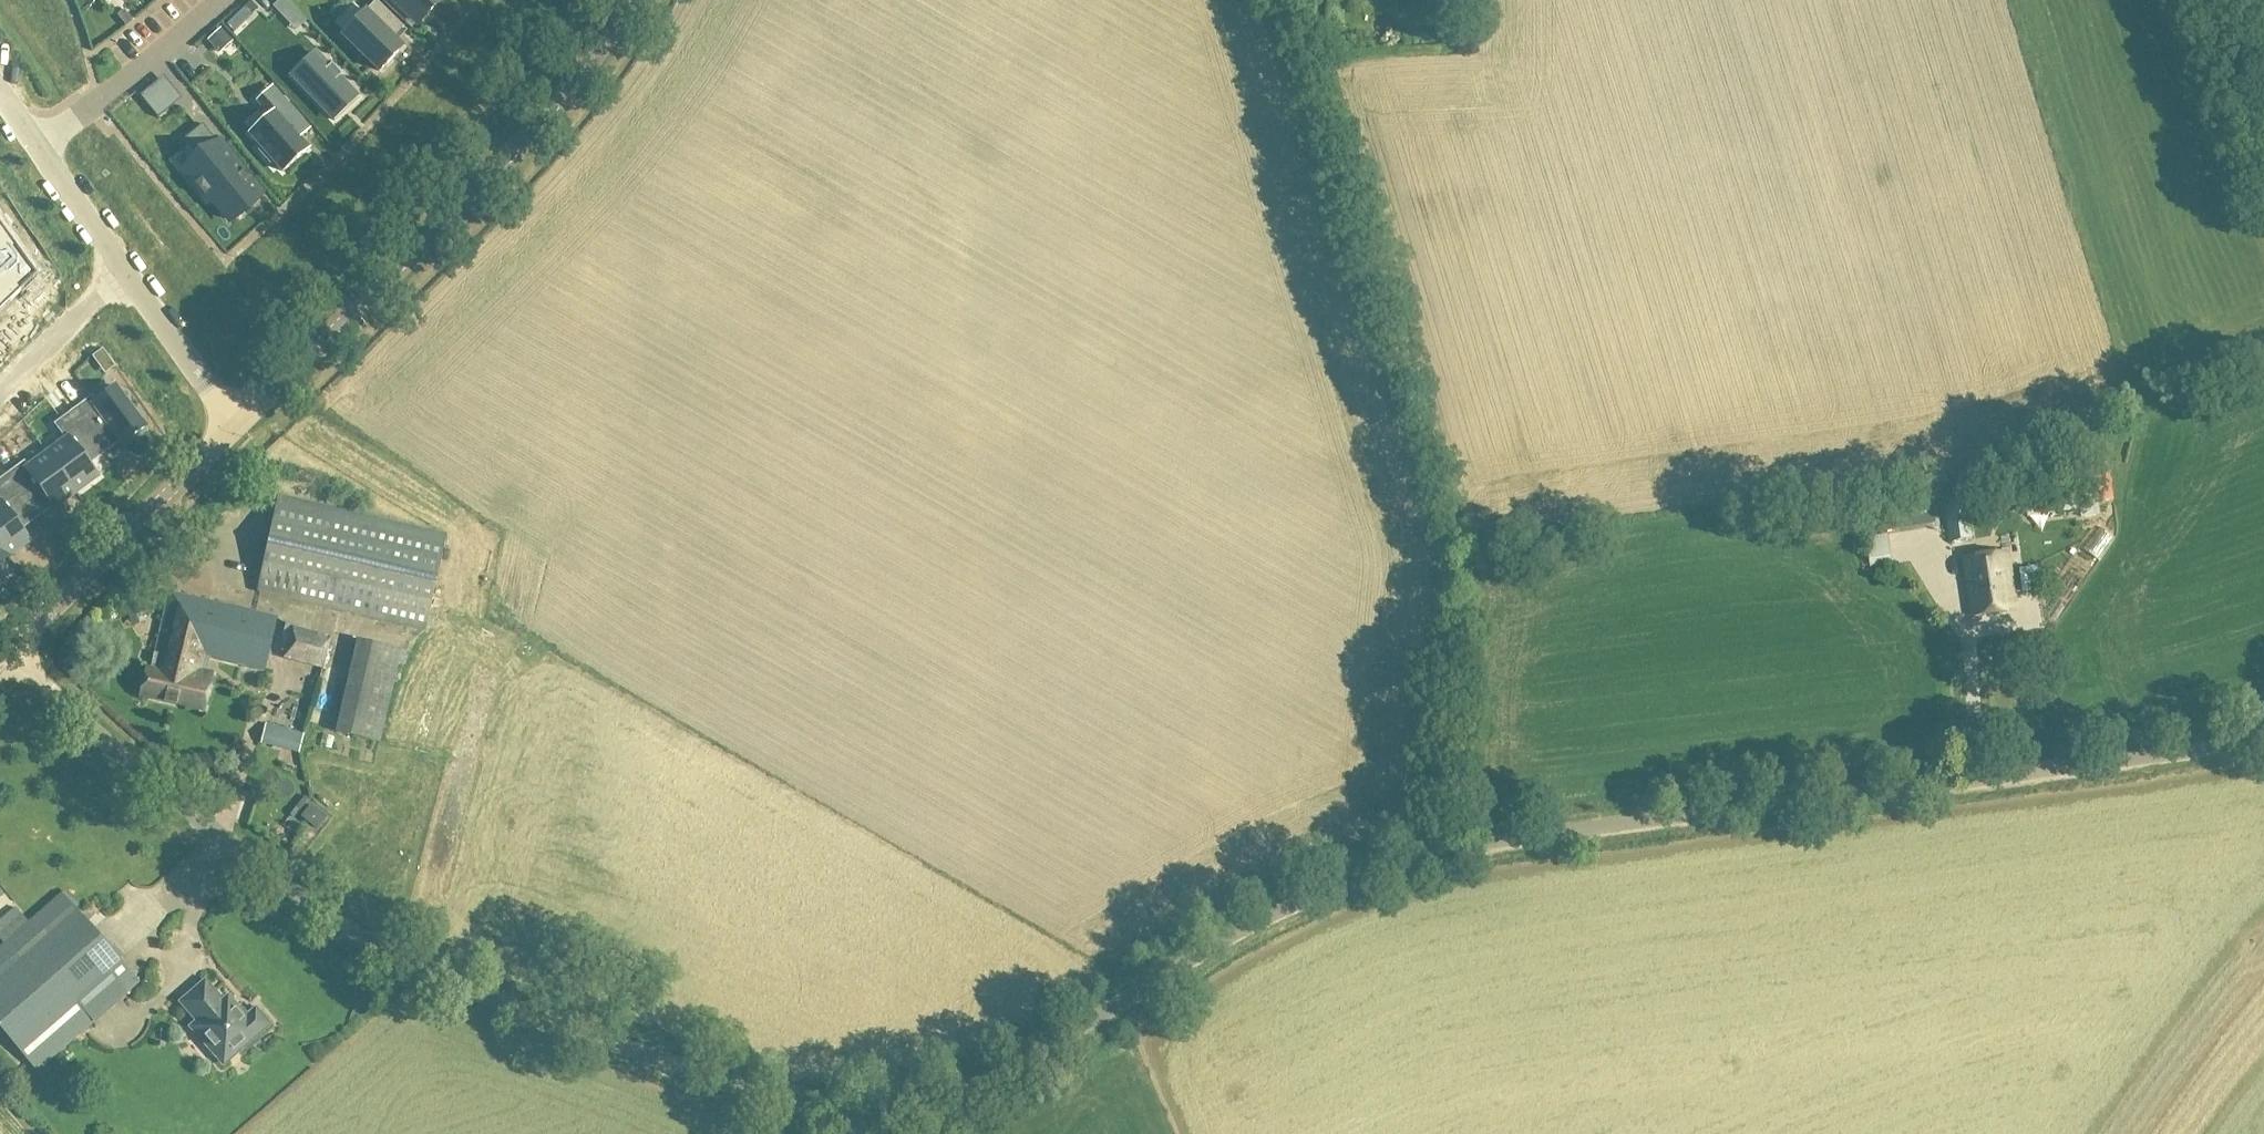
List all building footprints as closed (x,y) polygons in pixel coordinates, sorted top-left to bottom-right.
[(393,37),(403,26),(377,0),(376,0),(342,34),(379,70),(402,47),(393,37)] [(415,20),(422,13),(425,16),(439,0),(393,0),(415,20)] [(1307,0),(1297,0),(1295,15),(1305,16),(1307,0)] [(117,14),(126,25),(133,19),(124,9),(117,14)] [(317,53),(293,76),(335,120),(359,97),(340,77),(342,74),(332,63),(329,65),(317,53)] [(153,83),(140,95),(158,117),(172,106),(153,83)] [(259,150),(270,163),(274,160),(283,171),(309,148),(300,138),(310,129),(281,96),(269,106),(274,111),(249,133),(262,147),(259,150)] [(203,123),(185,138),(200,157),(200,158),(184,171),(210,201),(213,199),(230,220),(249,204),(248,203),(261,192),(219,140),(218,141),(203,123)] [(36,277),(0,227),(0,311),(36,277)] [(99,364),(109,357),(103,348),(93,355),(99,364)] [(92,397),(74,410),(104,452),(121,440),(122,442),(144,426),(116,387),(95,402),(92,397)] [(67,438),(47,452),(76,491),(97,476),(88,464),(104,452),(74,410),(56,423),(67,438)] [(24,462),(6,475),(37,517),(53,505),(55,507),(76,491),(47,452),(28,467),(24,462)] [(2110,472),(2096,474),(2094,466),(2081,467),(2083,478),(2072,479),(2074,490),(2025,496),(2028,516),(2081,508),(2082,518),(2099,515),(2097,503),(2114,500),(2110,472)] [(8,556),(30,541),(21,529),(37,517),(6,475),(0,480),(0,545),(8,556)] [(279,496),(257,591),(424,629),(446,535),(279,496)] [(1944,502),(1949,542),(1973,538),(1967,499),(1944,502)] [(1874,533),(1936,523),(1933,501),(1870,510),(1874,533)] [(1888,534),(1866,537),(1871,566),(1892,563),(1888,534)] [(8,556),(0,545),(0,563),(8,556)] [(2009,553),(1965,559),(1973,615),(2017,609),(2009,553)] [(2041,589),(2040,580),(2038,567),(2020,570),(2023,591),(2041,589)] [(146,620),(135,590),(121,595),(132,625),(146,620)] [(264,669),(276,617),(168,593),(151,669),(146,667),(140,696),(204,711),(213,673),(201,671),(205,656),(264,669)] [(291,629),(284,660),(321,668),(328,638),(291,629)] [(336,731),(379,741),(400,651),(357,641),(336,731)] [(302,735),(265,725),(260,743),(298,753),(302,735)] [(310,805),(301,815),(316,828),(325,817),(310,805)] [(290,814),(294,818),(300,810),(296,806),(290,814)] [(5,943),(0,947),(0,1029),(36,1070),(138,981),(61,893),(29,922),(15,906),(0,919),(0,938),(5,943)] [(255,1006),(245,1015),(228,996),(221,1002),(205,983),(183,1002),(210,1033),(202,1041),(216,1057),(218,1055),(225,1064),(241,1050),(240,1048),(259,1031),(260,1032),(270,1023),(255,1006)]
